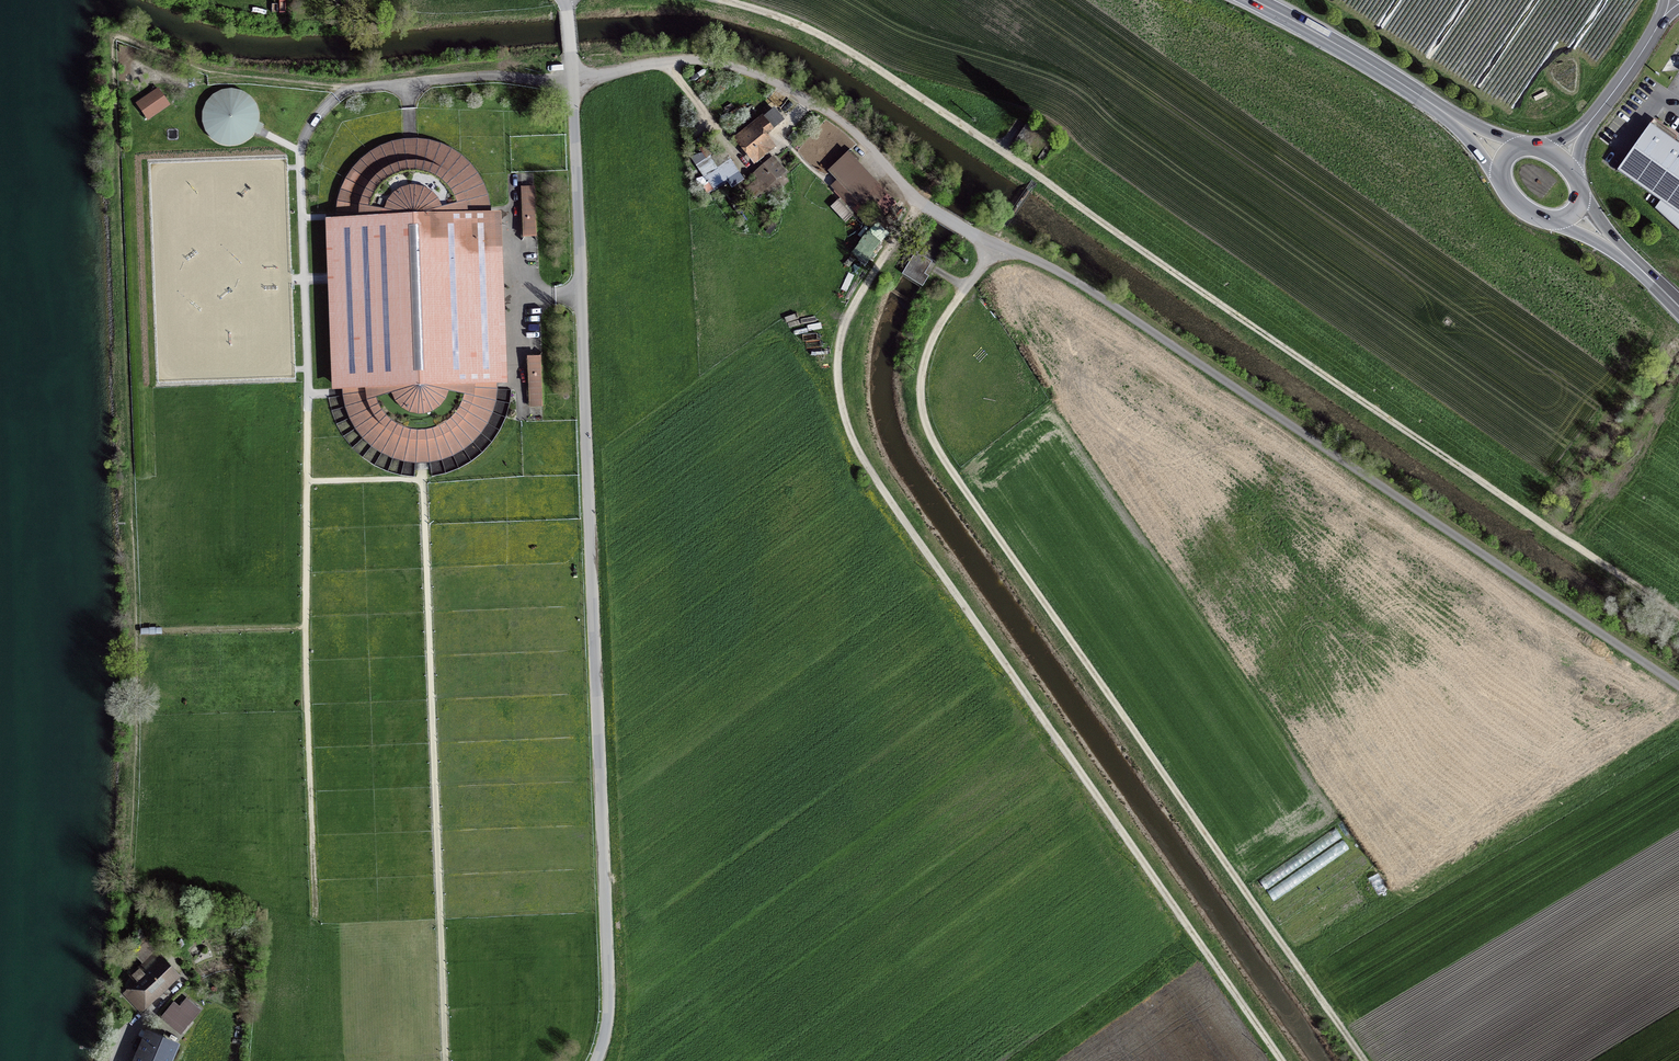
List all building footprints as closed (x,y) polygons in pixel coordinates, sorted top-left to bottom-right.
[(168,105),(158,89),(141,101),(152,116),(168,105)] [(206,129),(211,136),(218,141),(227,144),(235,144),(244,141),(251,135),(255,128),(257,119),(256,110),(253,102),(247,96),(239,92),(230,91),(221,92),(214,97),(208,103),(205,111),(204,120),(206,129)] [(738,139),(754,160),(772,146),(763,136),(782,120),(774,109),(738,139)] [(1618,167),(1661,198),(1655,209),(1678,229),(1678,141),(1650,121),(1618,167)] [(1016,141),(1027,148),(1037,132),(1027,125),(1016,141)] [(416,460),(426,460),(441,457),(452,453),(462,447),(471,440),(479,432),(485,422),(490,412),(493,400),(495,389),(494,382),(501,382),(495,213),(488,214),(485,196),(481,185),(476,175),(468,166),(460,158),(450,151),(440,146),(429,143),(417,142),(404,142),(392,144),(381,149),(371,154),(362,161),(354,170),(348,180),(343,190),(340,201),(339,219),(332,220),(339,388),(345,388),(345,395),(348,406),(352,417),(357,427),(365,436),(373,444),(383,450),(393,455),(404,459),(416,460)] [(739,173),(724,151),(714,159),(729,181),(739,173)] [(846,155),(831,171),(858,199),(874,184),(846,155)] [(773,194),(780,188),(776,183),(783,177),(776,168),(779,165),(773,158),(755,174),(773,194)] [(523,236),(536,236),(534,186),(522,187),(523,236)] [(863,259),(877,243),(866,232),(851,248),(863,259)] [(925,271),(932,260),(916,250),(903,272),(922,284),(929,274),(925,271)] [(528,357),(530,406),(542,406),(540,357),(528,357)] [(139,950),(148,959),(157,951),(148,942),(139,950)] [(150,970),(144,963),(130,976),(136,983),(130,989),(128,996),(141,1009),(177,976),(161,960),(150,970)] [(200,1010),(187,999),(180,1007),(173,1001),(161,1017),(181,1033),(200,1010)] [(149,1034),(137,1060),(168,1060),(175,1045),(149,1034)]
